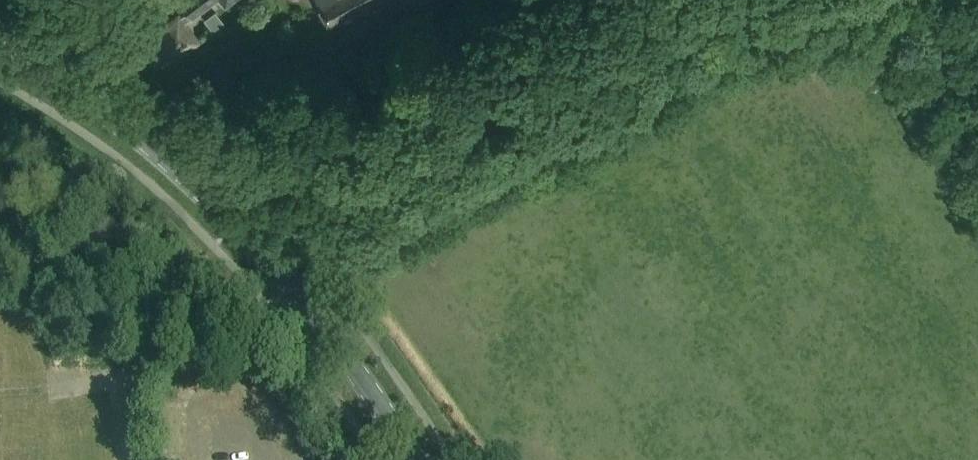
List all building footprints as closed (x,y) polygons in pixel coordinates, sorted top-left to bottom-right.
[(181,15),(180,14),(147,38),(152,44),(147,47),(158,62),(162,58),(165,62),(187,46),(188,48),(199,39),(186,21),(214,0),(180,0),(188,10),(181,15)] [(391,1),(393,0),(318,0),(331,22),(363,5),(367,14),(391,1)] [(311,239),(322,230),(316,221),(304,230),(311,239)]
